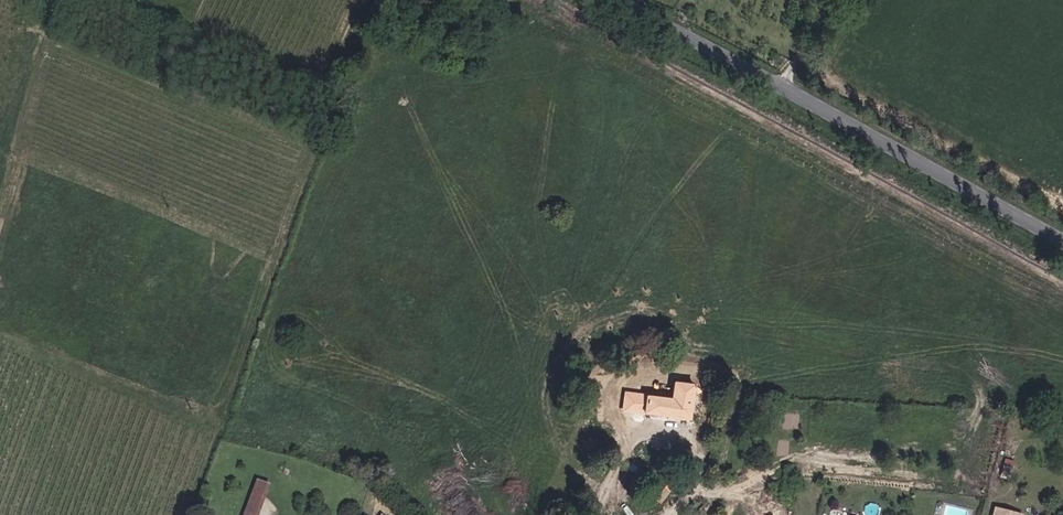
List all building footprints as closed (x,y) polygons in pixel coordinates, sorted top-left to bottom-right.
[(691,419),(695,385),(675,383),(673,398),(634,393),(624,391),(622,409),(631,411),(635,411),(644,413),(691,419)] [(267,483),(256,479),(243,514),(255,514),(267,483)]
